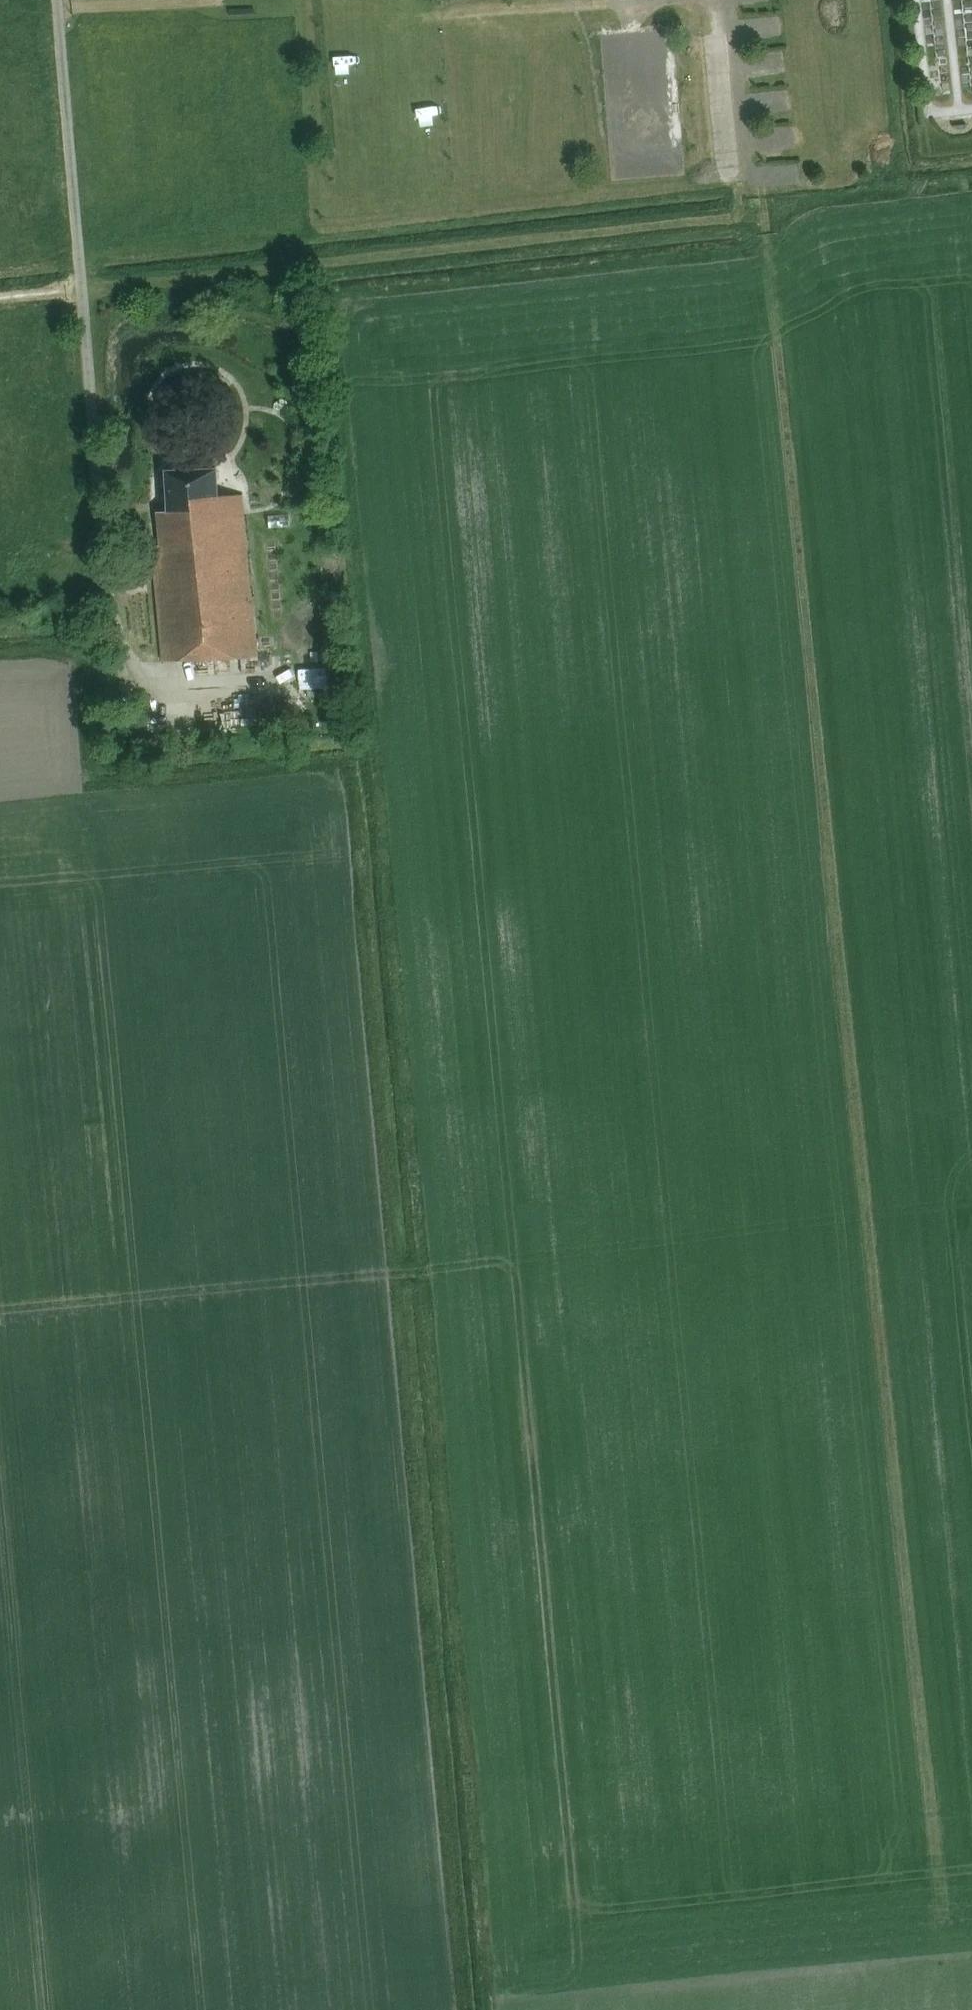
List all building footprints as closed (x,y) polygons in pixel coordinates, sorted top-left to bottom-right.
[(164,656),(258,651),(247,522),(244,490),(219,492),(217,465),(168,469),(171,505),(162,506),(165,540),(159,540),(160,558),(156,559),(164,656)] [(235,715),(269,713),(269,701),(234,703),(235,715)]
